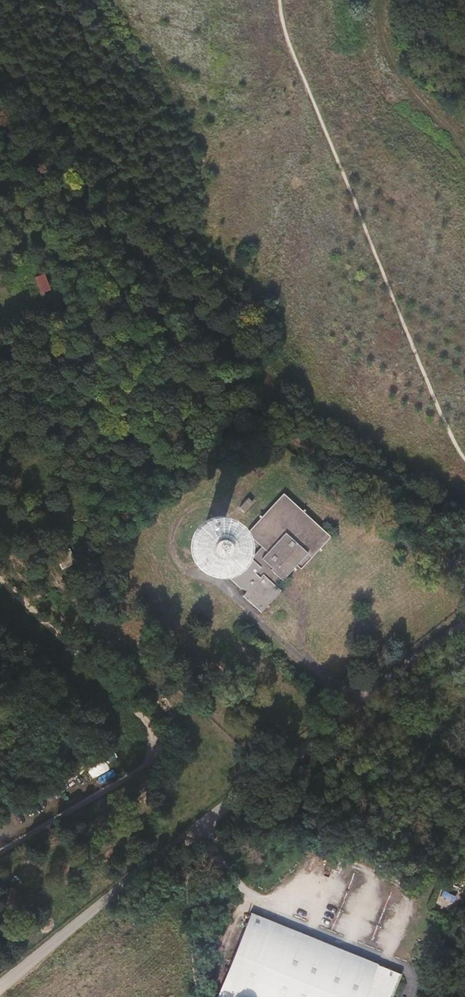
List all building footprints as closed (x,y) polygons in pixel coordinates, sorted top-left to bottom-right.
[(40,297),(50,293),(43,275),(33,279),(40,297)] [(330,536),(283,494),(247,533),(262,547),(251,558),(244,552),(224,574),(241,590),(242,588),(246,592),(242,596),(260,612),(281,590),(275,585),(280,579),(282,580),(296,565),(300,569),(330,536)] [(220,569),(228,564),(232,559),(235,554),(237,549),(238,543),(237,537),(236,531),(233,526),(229,521),(225,518),(219,515),(214,513),(208,513),(198,515),(190,519),(184,526),(180,535),(179,544),(181,553),(186,561),(193,567),(202,571),(211,571),(220,569)] [(401,975),(377,966),(251,914),(218,996),(392,996),(401,975)]
